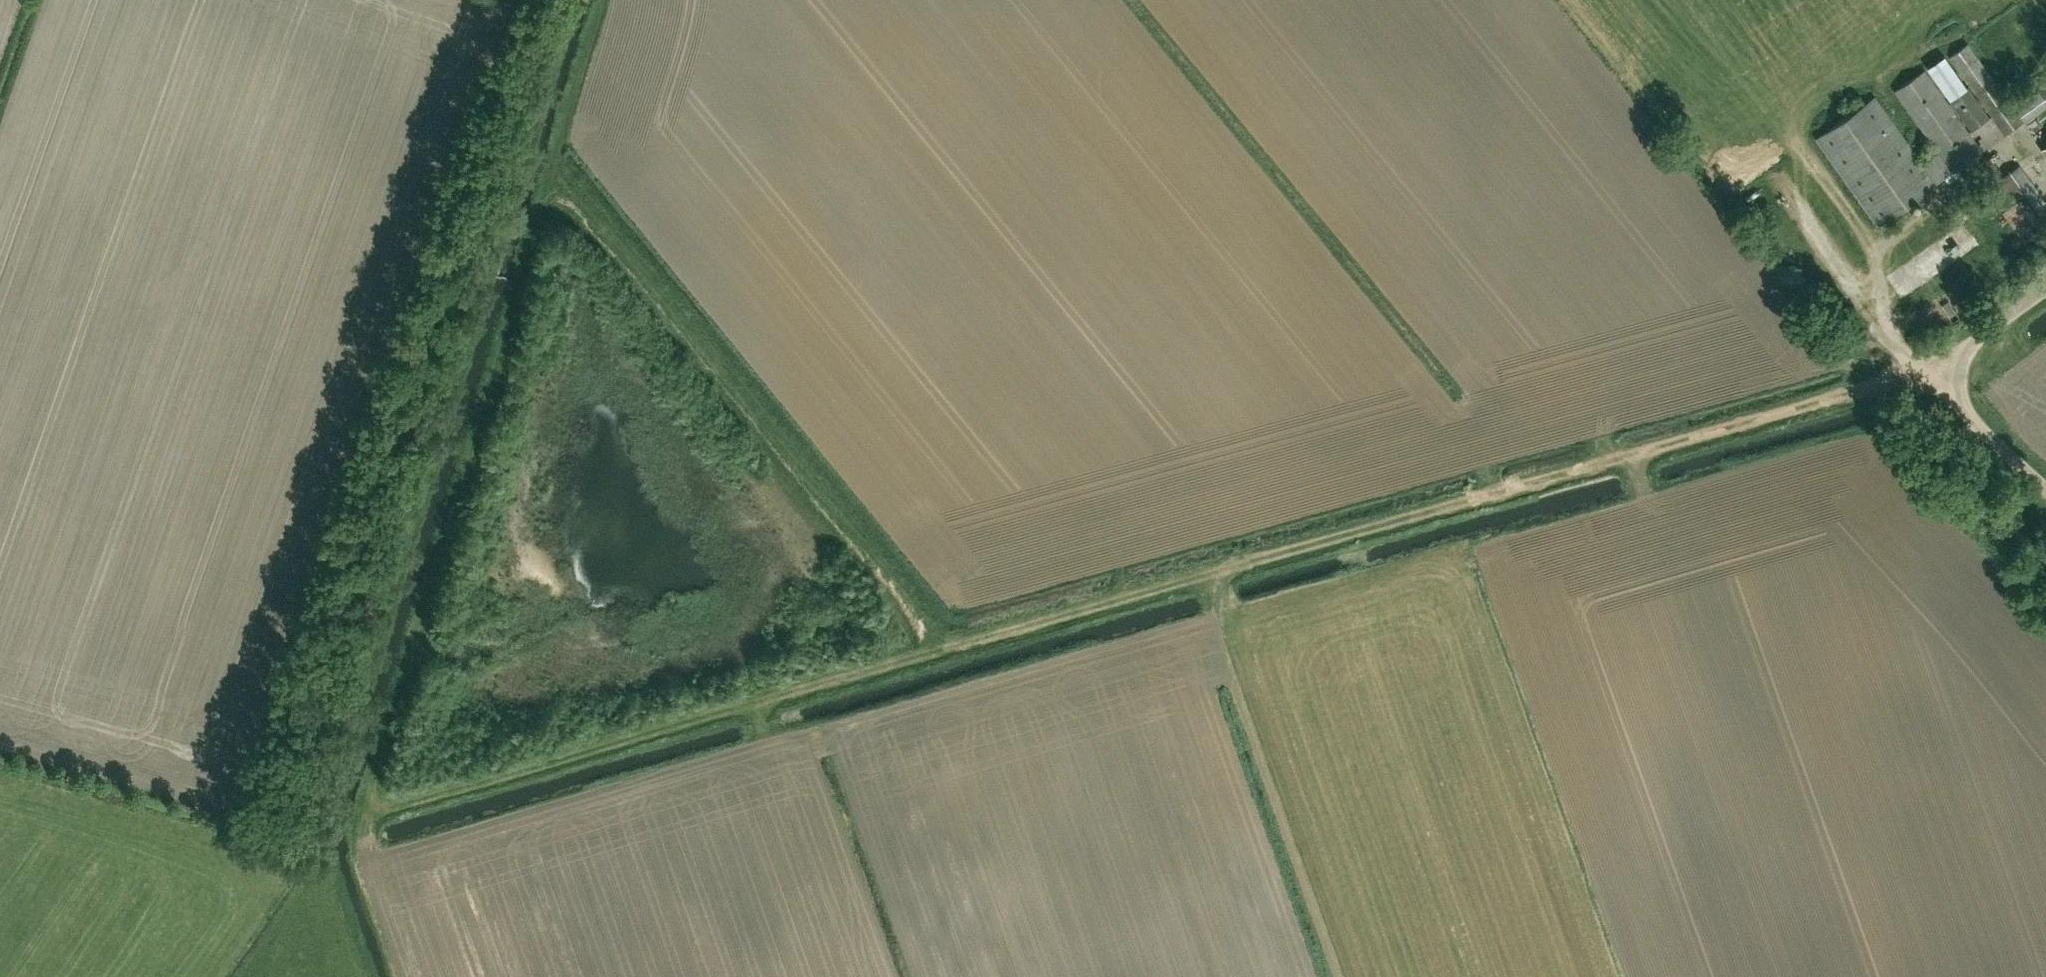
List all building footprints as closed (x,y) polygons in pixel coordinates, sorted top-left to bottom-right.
[(1866,62),(1875,57),(1864,39),(1856,45),(1866,62)] [(1967,44),(1950,57),(1991,115),(1990,116),(1946,55),(1927,67),(1951,101),(1950,102),(1926,68),(1894,90),(1936,153),(1922,163),(1874,96),(1817,137),(1880,224),(1945,177),(1949,183),(1963,173),(1959,167),(2045,103),(2045,74),(2008,100),(1967,44)] [(2045,225),(2045,200),(2021,166),(1998,182),(2013,203),(2002,212),(2023,241),(2045,225)]
